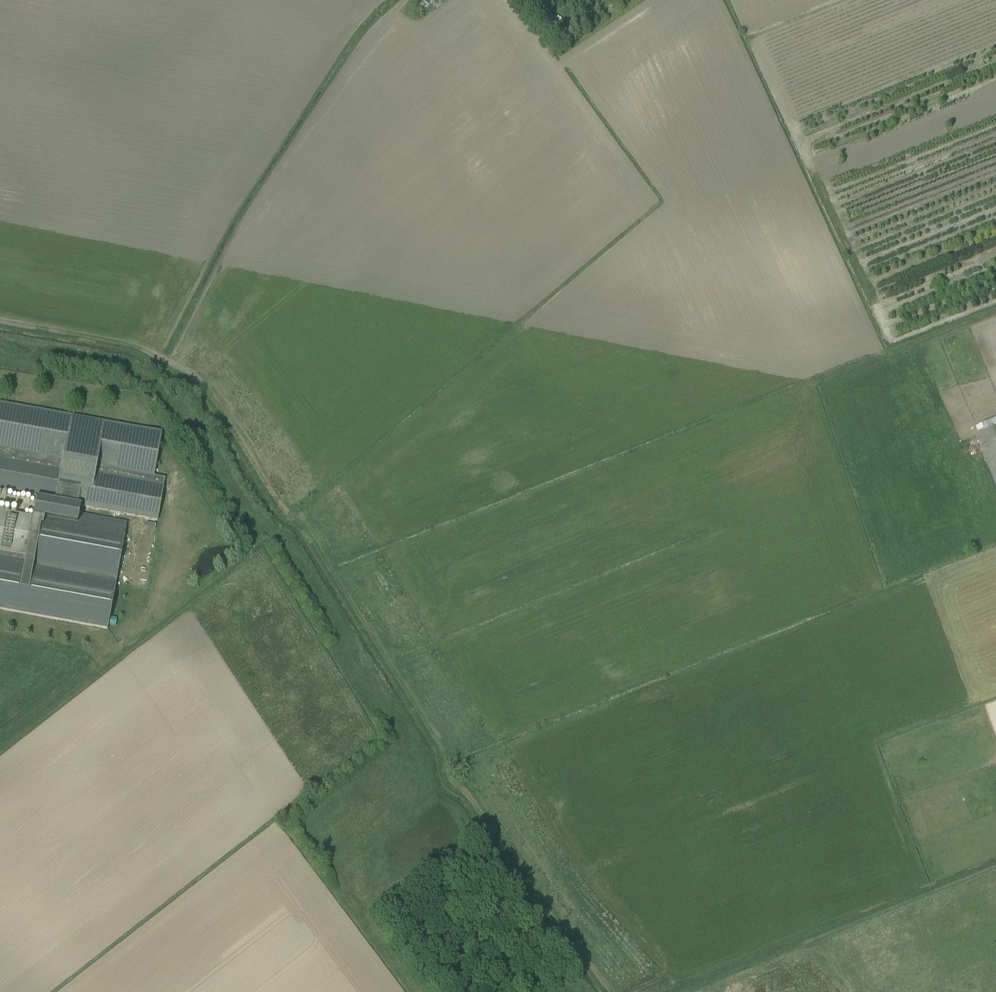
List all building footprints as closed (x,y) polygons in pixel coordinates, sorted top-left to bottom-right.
[(35,498),(52,501),(157,520),(165,478),(154,476),(162,432),(0,403),(0,492),(35,498)] [(975,435),(995,488),(995,426),(975,435)] [(107,629),(124,532),(49,518),(52,501),(35,498),(35,499),(35,503),(32,517),(24,556),(23,561),(0,557),(0,609),(107,629)] [(24,556),(32,517),(0,512),(0,551),(24,556)]
